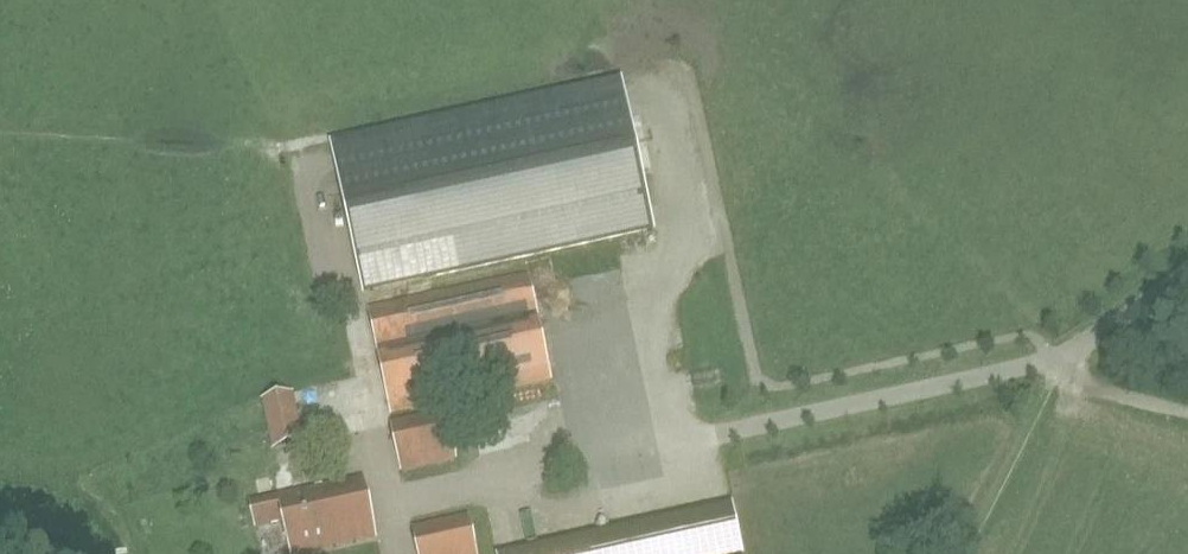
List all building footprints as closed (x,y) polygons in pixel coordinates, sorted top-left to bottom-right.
[(652,230),(621,85),(333,148),(364,292),(652,230)] [(391,415),(551,380),(529,275),(368,310),(391,415)] [(273,450),(303,444),(292,394),(262,400),(273,450)] [(444,413),(393,424),(403,470),(454,460),(444,413)] [(374,538),(361,479),(251,503),(257,527),(281,522),(285,537),(289,536),(293,553),(300,553),(374,538)] [(488,552),(488,553),(735,553),(727,508),(488,552)] [(466,518),(415,529),(420,553),(474,553),(466,518)]
